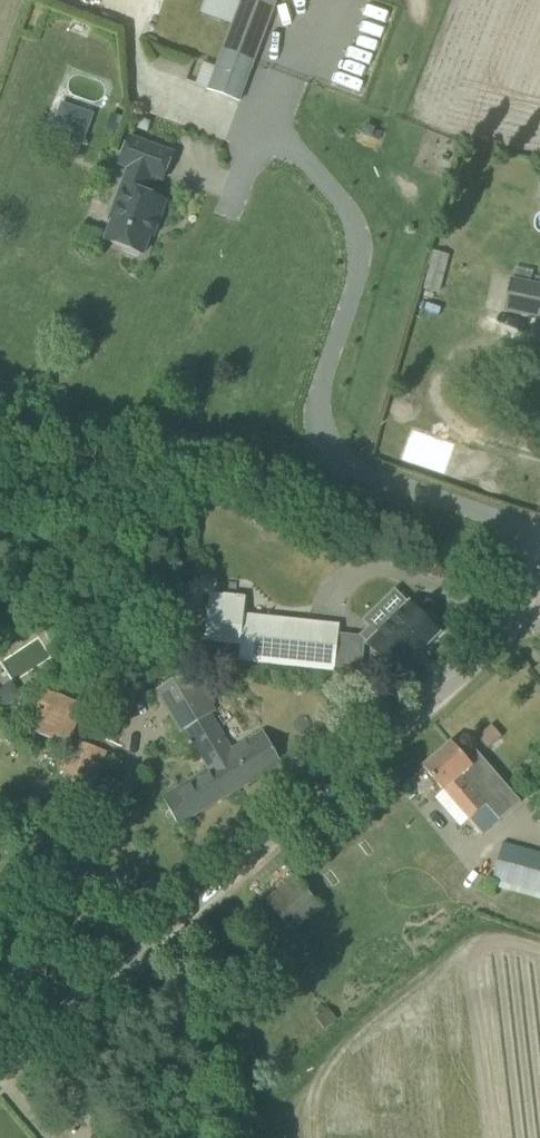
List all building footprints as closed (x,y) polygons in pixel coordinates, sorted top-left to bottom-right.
[(274,10),(247,0),(243,0),(210,91),(240,102),(274,10)] [(51,134),(68,140),(78,111),(61,105),(51,134)] [(155,237),(159,226),(167,202),(146,194),(152,178),(164,182),(174,154),(130,138),(120,166),(130,170),(124,186),(123,186),(115,208),(118,209),(106,242),(126,249),(125,252),(139,258),(140,254),(144,256),(151,236),(155,237)] [(539,322),(539,288),(511,281),(504,314),(539,322)] [(446,480),(456,453),(413,438),(404,466),(446,480)] [(339,626),(245,617),(247,596),(211,592),(205,644),(242,648),(240,663),(335,671),(335,672),(336,672),(340,626),(339,626)] [(425,619),(411,604),(392,623),(388,619),(376,631),(371,626),(361,637),(369,645),(398,675),(440,634),(438,632),(440,625),(431,617),(425,619)] [(84,613),(88,625),(96,622),(92,611),(84,613)] [(163,798),(179,826),(283,765),(264,732),(232,751),(211,715),(216,713),(191,670),(157,691),(182,733),(186,730),(210,770),(163,798)] [(86,705),(84,704),(40,687),(23,730),(67,747),(70,748),(73,740),(86,705)] [(98,779),(108,754),(108,753),(73,740),(70,748),(67,747),(60,764),(98,779)] [(466,759),(453,744),(424,769),(444,792),(483,837),(500,822),(487,807),(508,788),(476,750),(466,759)] [(503,844),(493,881),(539,893),(539,854),(503,844)] [(321,907),(312,896),(297,879),(268,904),(292,932),(321,907)]
